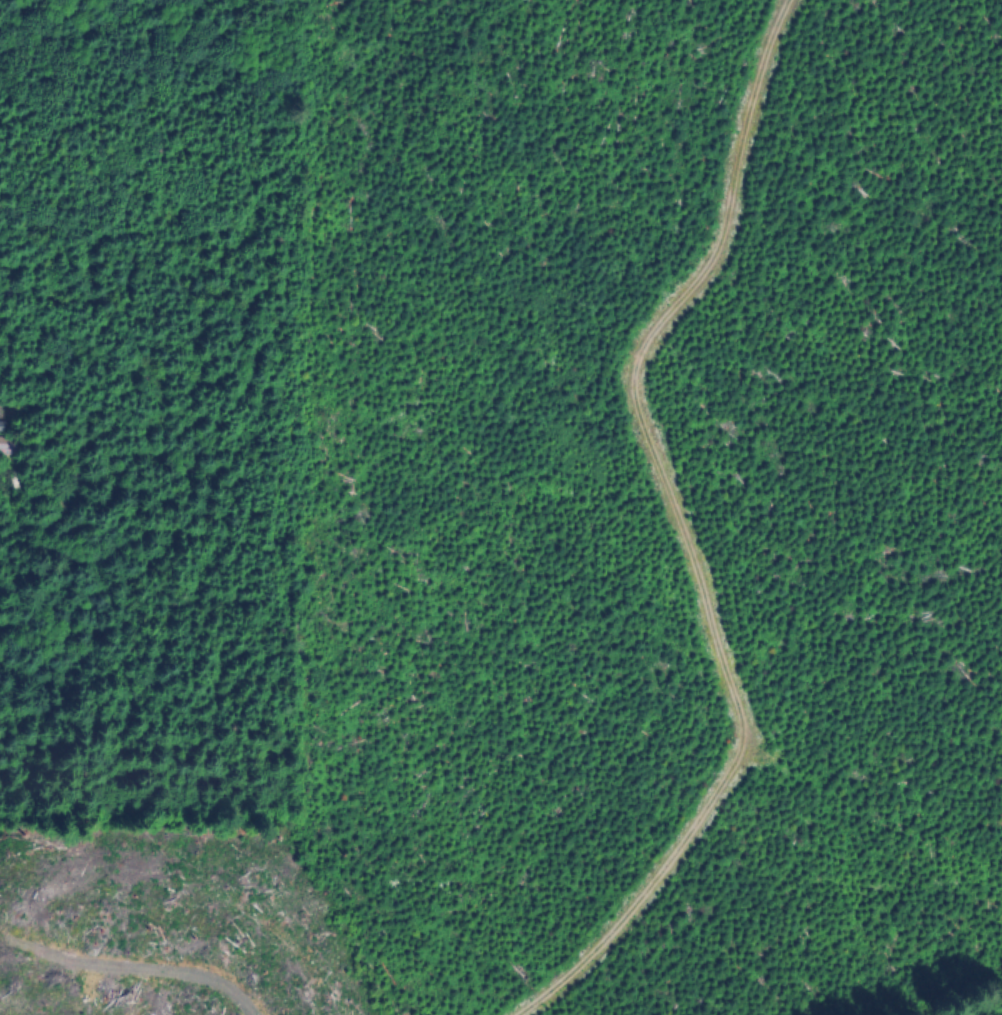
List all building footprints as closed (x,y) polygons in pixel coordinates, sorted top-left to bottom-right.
[(18,454),(0,454),(0,441),(18,440),(18,454)]
